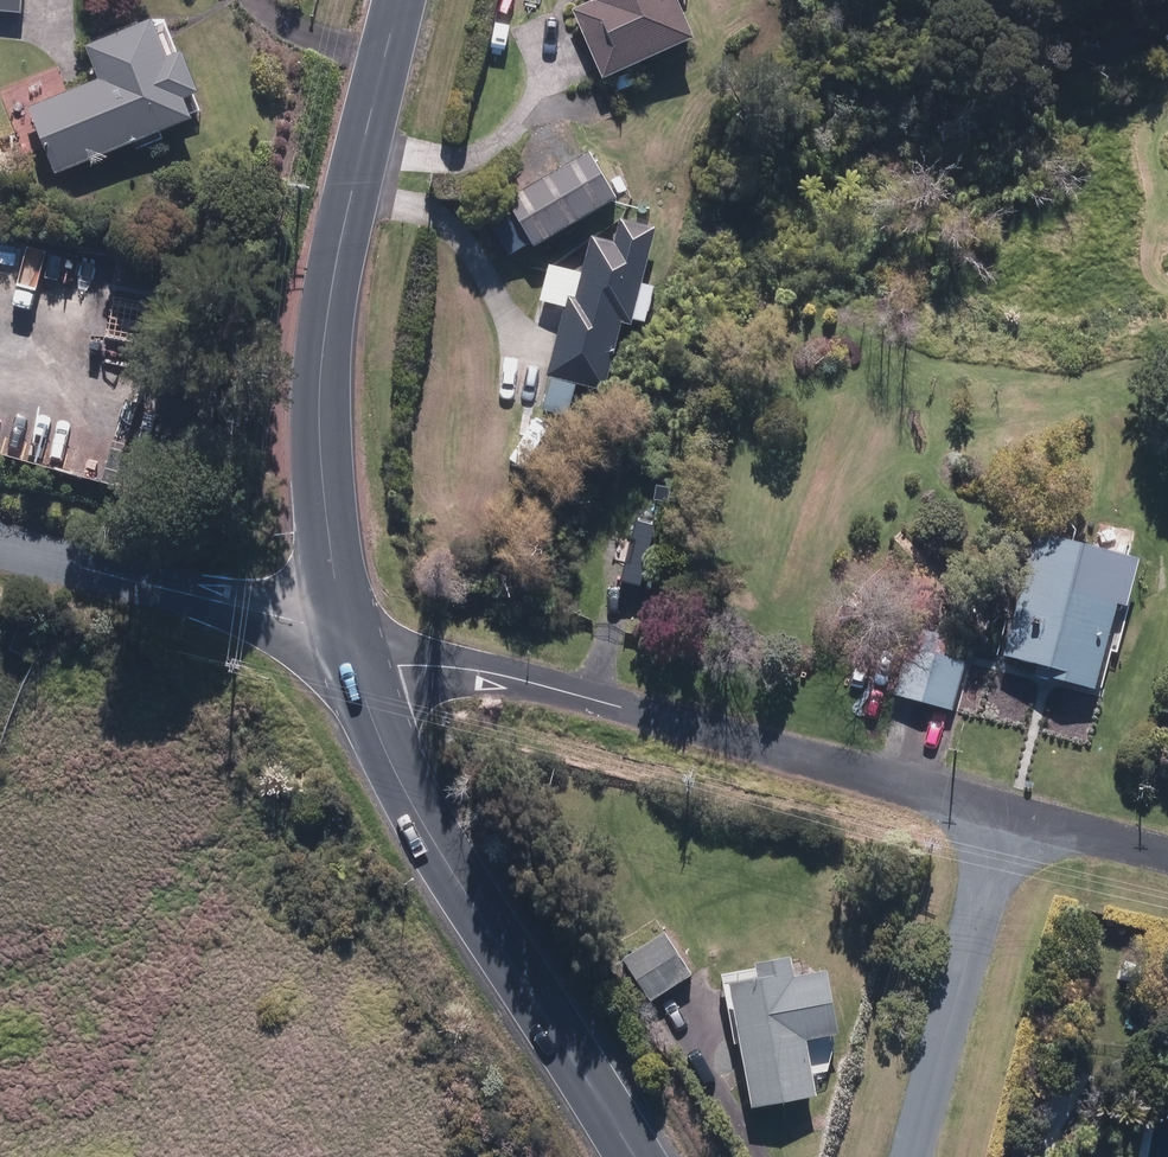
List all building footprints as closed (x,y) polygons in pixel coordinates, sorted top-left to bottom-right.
[(24,13),(24,0),(0,0),(0,12),(24,13)] [(594,0),(572,10),(604,82),(694,41),(675,0),(593,0),(594,0)] [(99,80),(28,111),(57,177),(200,115),(192,97),(201,93),(184,54),(169,60),(151,20),(85,48),(99,80)] [(589,155),(507,202),(533,248),(616,202),(589,155)] [(565,297),(547,377),(607,390),(623,320),(645,325),(654,287),(641,284),(654,228),(621,220),(615,245),(590,239),(576,299),(565,297)] [(1035,532),(1004,656),(1039,665),(1035,679),(1063,687),(1064,682),(1095,691),(1125,578),(1102,572),(1108,550),(1127,555),(1133,533),(1109,527),(1103,551),(1035,532)] [(912,628),(894,696),(953,711),(966,662),(942,655),(946,637),(912,628)] [(665,930),(624,958),(652,998),(693,971),(665,930)] [(758,976),(728,982),(754,1111),(831,1096),(827,1076),(840,1074),(819,970),(795,975),(792,958),(756,965),(758,976)]
